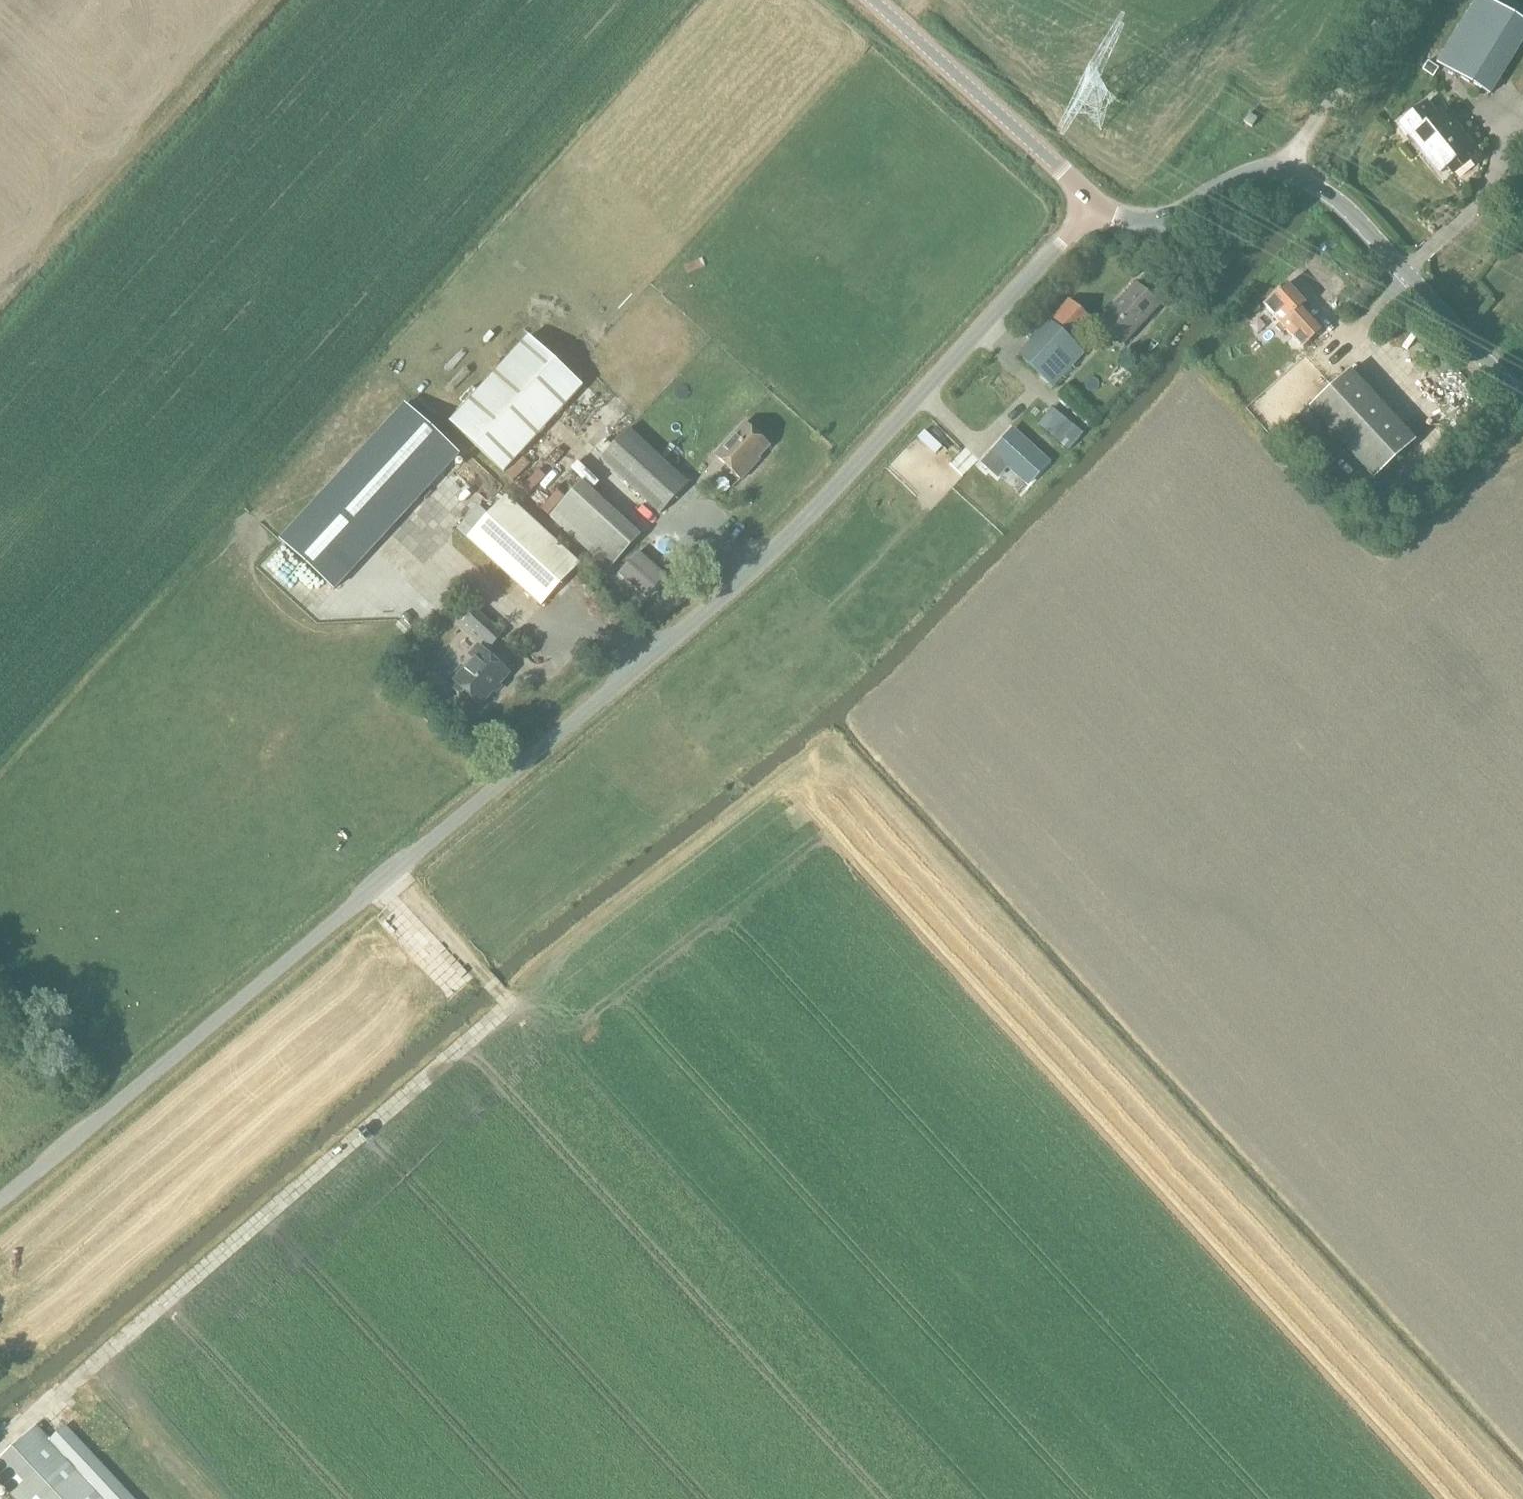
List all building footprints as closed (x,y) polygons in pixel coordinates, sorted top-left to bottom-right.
[(1437,61),(1488,94),(1522,38),(1522,10),(1507,0),(1475,0),(1437,61)] [(1442,168),(1446,165),(1454,176),(1473,160),(1465,150),(1472,145),(1442,108),(1435,113),(1425,101),(1399,122),(1409,135),(1414,132),(1442,168)] [(1257,118),(1249,113),(1243,121),(1252,127),(1257,118)] [(1263,303),(1303,346),(1318,332),(1297,309),(1305,302),(1286,282),(1263,303)] [(1135,284),(1100,322),(1124,344),(1159,306),(1135,284)] [(1018,355),(1052,387),(1084,352),(1072,341),(1091,320),(1069,300),(1018,355)] [(446,424),(499,474),(580,389),(527,339),(446,424)] [(1280,368),(1289,377),(1264,402),(1282,420),(1301,402),(1291,393),(1298,385),(1314,368),(1297,351),(1280,368)] [(1309,408),(1374,479),(1415,441),(1350,370),(1309,408)] [(1081,435),(1043,402),(1027,420),(1035,427),(1038,424),(1068,451),(1081,435)] [(322,496),(375,545),(459,453),(405,404),(322,496)] [(741,479),(760,459),(759,457),(769,446),(744,423),(714,455),(741,479)] [(629,428),(601,459),(660,514),(688,483),(629,428)] [(1029,489),(1053,463),(1013,428),(980,464),(998,481),(1008,469),(1029,489)] [(525,454),(508,472),(531,493),(547,475),(525,454)] [(550,516),(609,570),(640,536),(581,481),(550,516)] [(541,605),(579,564),(506,496),(468,538),(541,605)] [(464,621),(491,646),(501,634),(475,610),(464,621)] [(481,701),(485,701),(490,695),(490,691),(508,672),(479,646),(471,655),(475,659),(465,670),(461,666),(446,682),(460,695),(464,690),(479,704),(481,701)] [(18,1498),(103,1498),(34,1426),(0,1458),(0,1480),(18,1498)] [(9,1493),(0,1483),(0,1498),(2,1498),(9,1493)]
